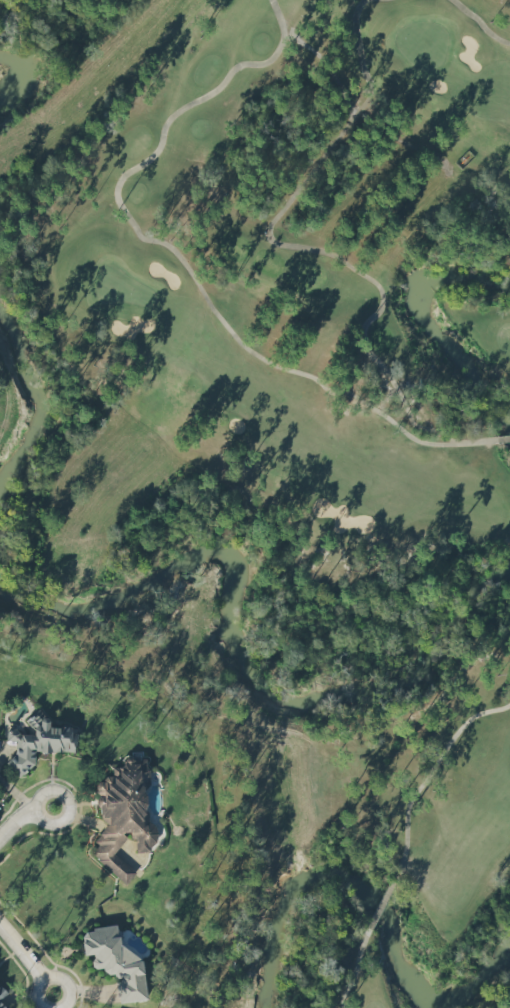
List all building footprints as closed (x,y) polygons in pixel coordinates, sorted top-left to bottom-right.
[(74,753),(74,728),(49,728),(49,720),(41,720),(41,716),(30,716),(30,733),(6,733),(6,742),(15,742),(15,758),(7,758),(7,773),(34,773),(34,753),(74,753)] [(126,757),(94,791),(102,830),(88,856),(122,895),(153,853),(155,827),(147,822),(137,814),(144,782),(144,759),(126,757)] [(82,944),(91,962),(108,977),(119,992),(121,1003),(144,1001),(145,962),(130,961),(119,943),(115,932),(114,924),(98,927),(86,931),(82,944)]
